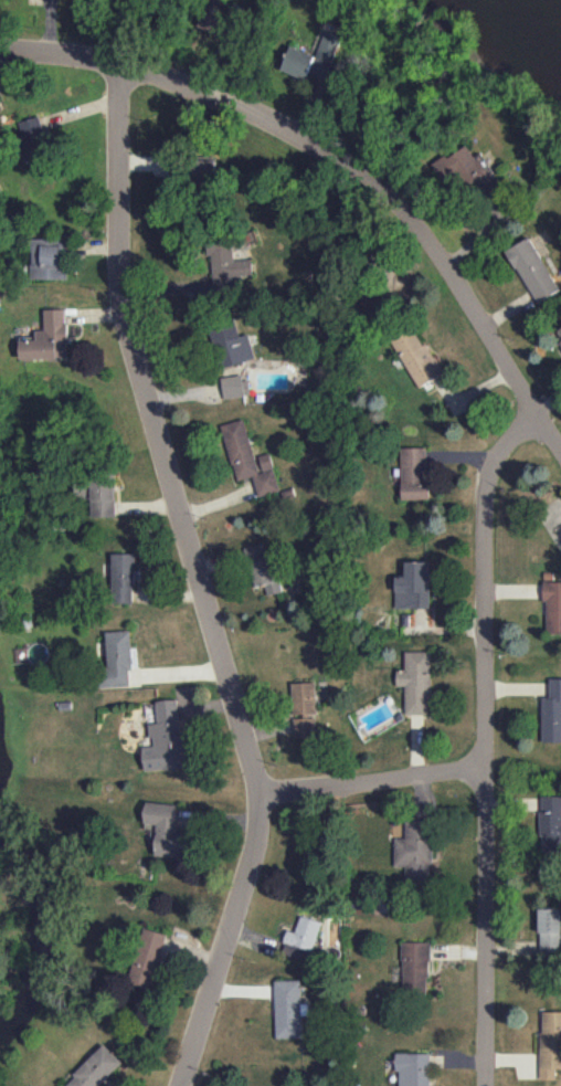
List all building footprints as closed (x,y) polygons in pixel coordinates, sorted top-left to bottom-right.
[(18,120),(38,115),(46,147),(27,152),(18,120)] [(432,163),(450,190),(465,180),(472,191),(494,177),(482,158),(477,160),(467,144),(448,157),(446,154),(432,163)] [(32,236),(68,236),(68,280),(31,280),(32,236)] [(538,303),(560,289),(529,237),(506,251),(538,303)] [(252,275),(251,259),(234,260),(233,240),(207,241),(207,254),(211,254),(213,291),(240,289),(239,275),(252,275)] [(42,307),(66,307),(66,338),(55,339),(55,357),(20,358),(19,339),(35,339),(35,328),(43,328),(42,307)] [(254,360),(249,334),(238,336),(236,323),(212,328),(220,367),(254,360)] [(423,346),(414,328),(393,339),(416,387),(443,374),(428,343),(423,346)] [(223,397),(250,395),(248,376),(221,378),(223,397)] [(222,424),(236,480),(253,476),(258,496),(280,491),(270,453),(254,457),(244,419),(222,424)] [(401,448),(402,499),(429,499),(427,447),(401,448)] [(89,516),(115,516),(115,472),(91,472),(89,516)] [(112,552),(112,603),(134,603),(134,552),(112,552)] [(255,588),(265,585),(267,595),(279,592),(272,556),(249,561),(255,588)] [(396,608),(430,607),(429,561),(405,561),(405,576),(396,576),(396,608)] [(560,632),(560,581),(545,581),(544,632),(560,632)] [(130,631),(133,671),(129,671),(130,686),(91,689),(91,678),(109,676),(106,632),(130,631)] [(430,714),(431,651),(405,651),(405,670),(397,670),(396,686),(405,686),(405,714),(430,714)] [(542,742),(560,742),(560,678),(549,678),(550,696),(541,697),(542,742)] [(316,713),(315,682),(292,682),(292,713),(316,713)] [(176,700),(156,703),(159,723),(148,724),(149,738),(152,737),(154,745),(141,746),(145,771),(182,767),(176,700)] [(294,738),(315,737),(315,717),(293,718),(294,738)] [(560,852),(560,796),(541,796),(540,852),(560,852)] [(146,801),(144,823),(156,824),(152,856),(189,860),(191,824),(176,823),(178,803),(146,801)] [(406,838),(395,838),(395,866),(405,866),(405,884),(428,884),(428,863),(432,863),(431,820),(405,820),(406,838)] [(540,908),(539,953),(560,953),(560,940),(560,908),(540,908)] [(287,929),(281,954),(311,961),(321,920),(300,915),(296,931),(287,929)] [(144,926),(169,934),(151,990),(127,982),(144,926)] [(429,942),(403,942),(403,993),(429,993),(429,942)] [(302,1037),(301,979),(274,980),(276,1038),(302,1037)] [(541,1011),(539,1079),(556,1079),(556,1069),(560,1069),(560,1011),(541,1011)] [(73,1074),(76,1076),(66,1085),(100,1085),(124,1062),(104,1042),(73,1074)] [(430,1053),(397,1053),(398,1085),(430,1085),(430,1053)]
